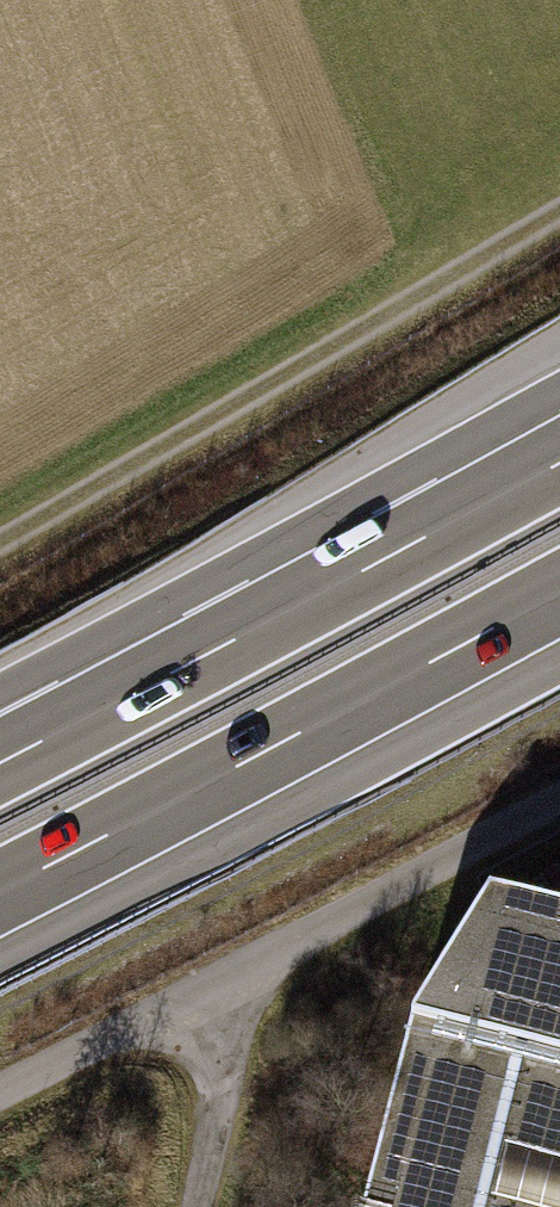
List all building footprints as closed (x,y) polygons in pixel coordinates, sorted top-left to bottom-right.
[(490,904),(412,1029),(365,1206),(559,1206),(559,922),(490,904)]
